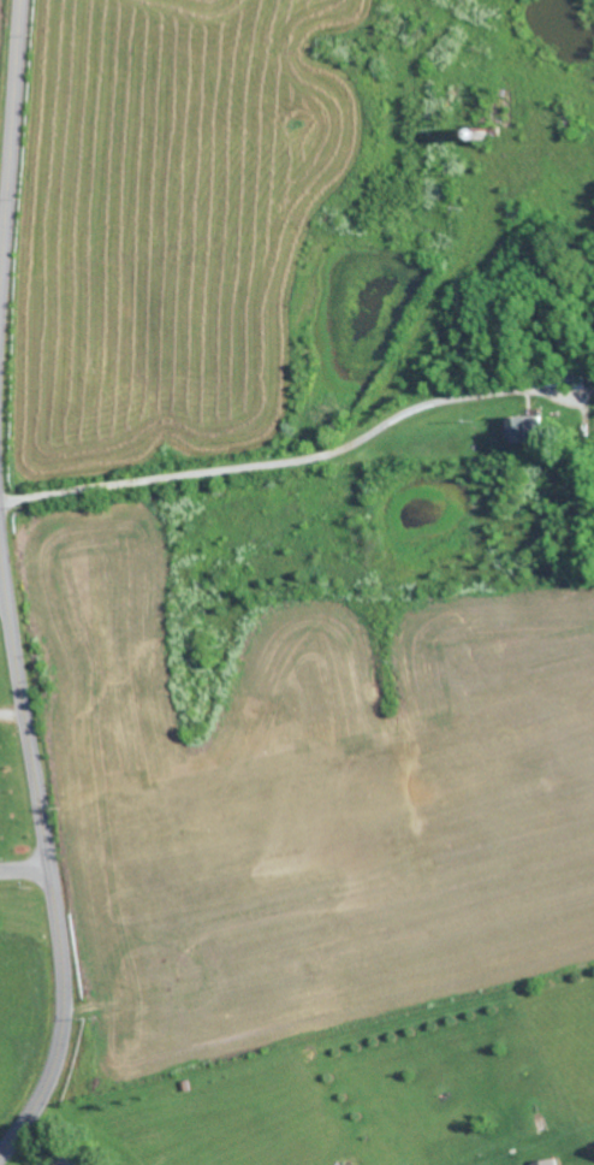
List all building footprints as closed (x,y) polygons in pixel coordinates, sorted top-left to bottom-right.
[(505,441),(541,440),(540,415),(504,416),(505,441)]
